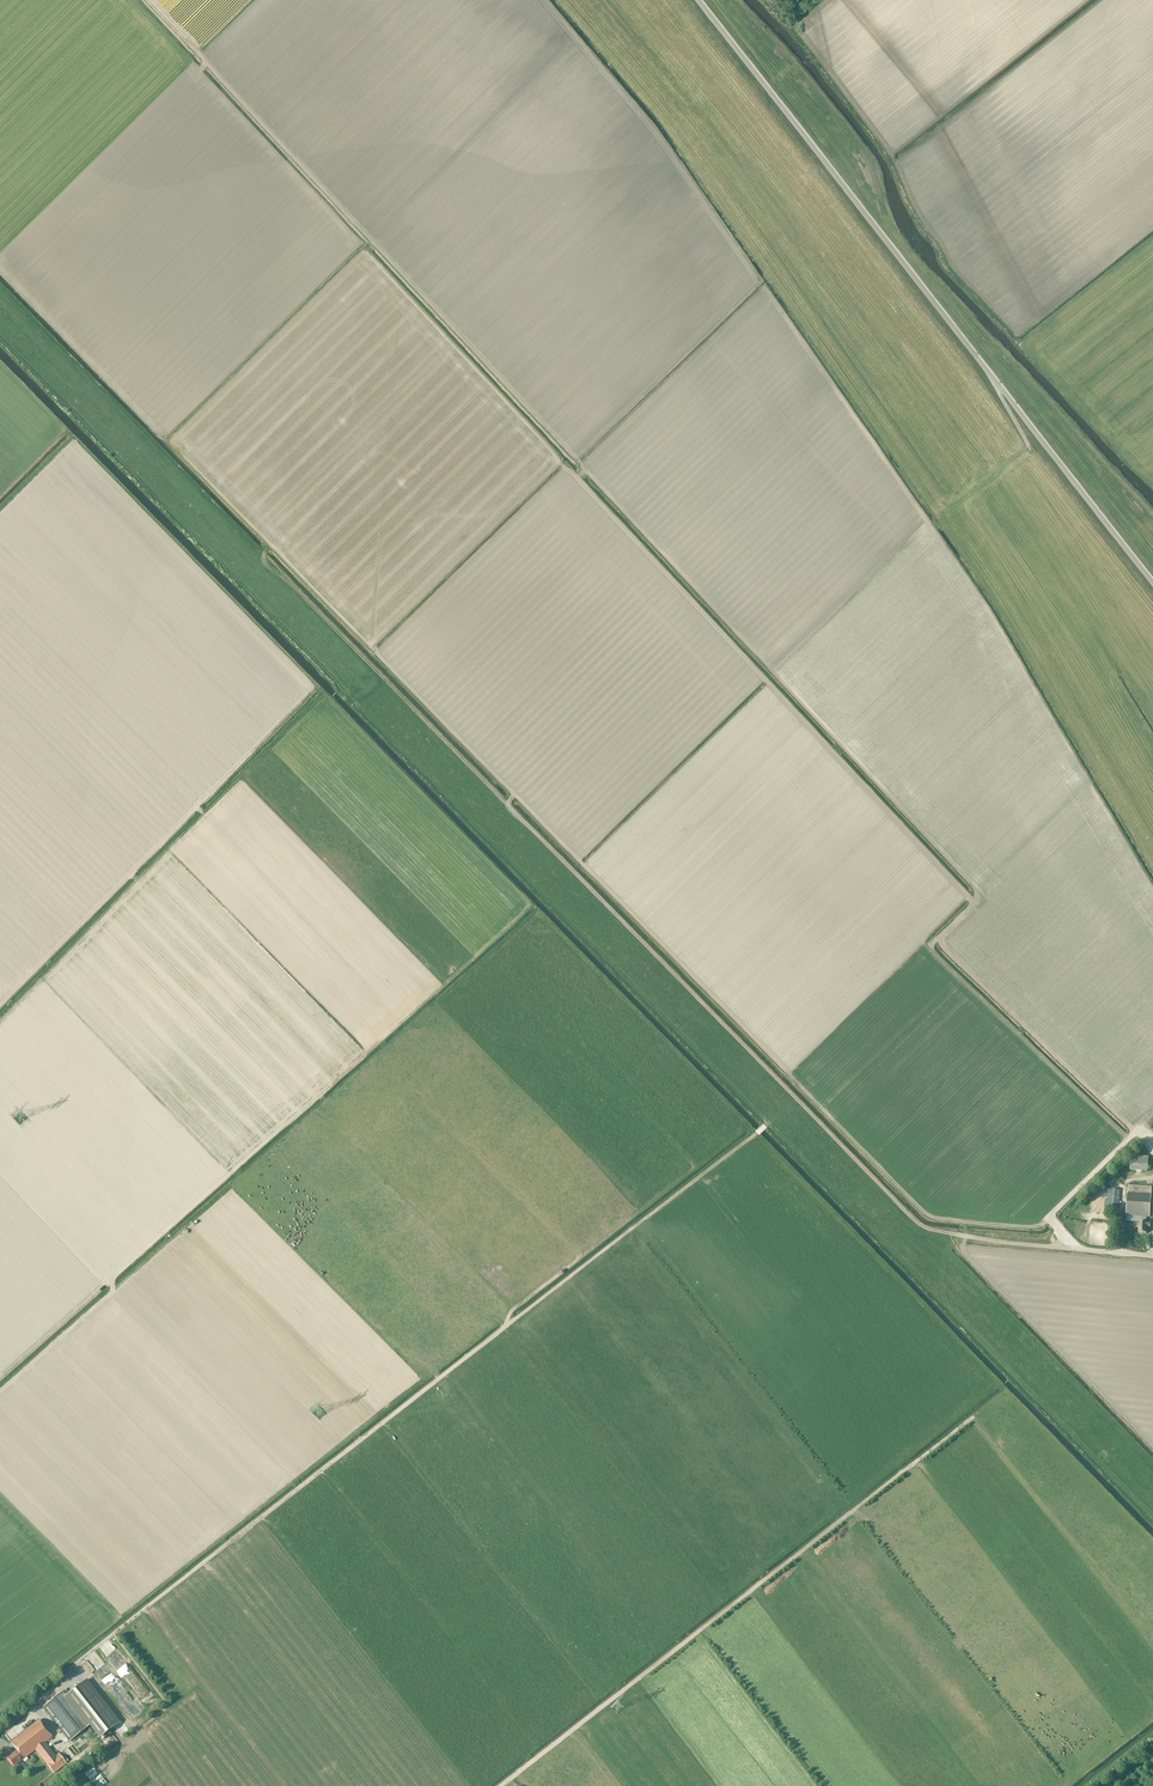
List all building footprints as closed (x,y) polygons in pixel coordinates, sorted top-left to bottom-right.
[(1149,1157),(1131,1156),(1130,1170),(1148,1171),(1149,1157)] [(1128,1193),(1126,1216),(1141,1217),(1141,1222),(1139,1222),(1138,1233),(1146,1233),(1147,1222),(1146,1222),(1147,1217),(1149,1217),(1151,1195),(1151,1187),(1128,1186),(1128,1193)] [(1120,1190),(1110,1189),(1110,1193),(1106,1192),(1105,1208),(1109,1208),(1118,1209),(1120,1190)] [(1085,1230),(1096,1231),(1097,1215),(1089,1214),(1088,1220),(1085,1220),(1085,1230)] [(86,1680),(67,1694),(90,1725),(100,1737),(105,1733),(107,1736),(111,1733),(109,1730),(119,1722),(86,1680)] [(69,1741),(90,1725),(67,1694),(64,1690),(43,1706),(69,1741)] [(66,1763),(59,1754),(56,1756),(45,1742),(52,1736),(39,1720),(10,1742),(17,1751),(8,1758),(14,1766),(22,1759),(22,1760),(35,1750),(54,1773),(66,1763)]
